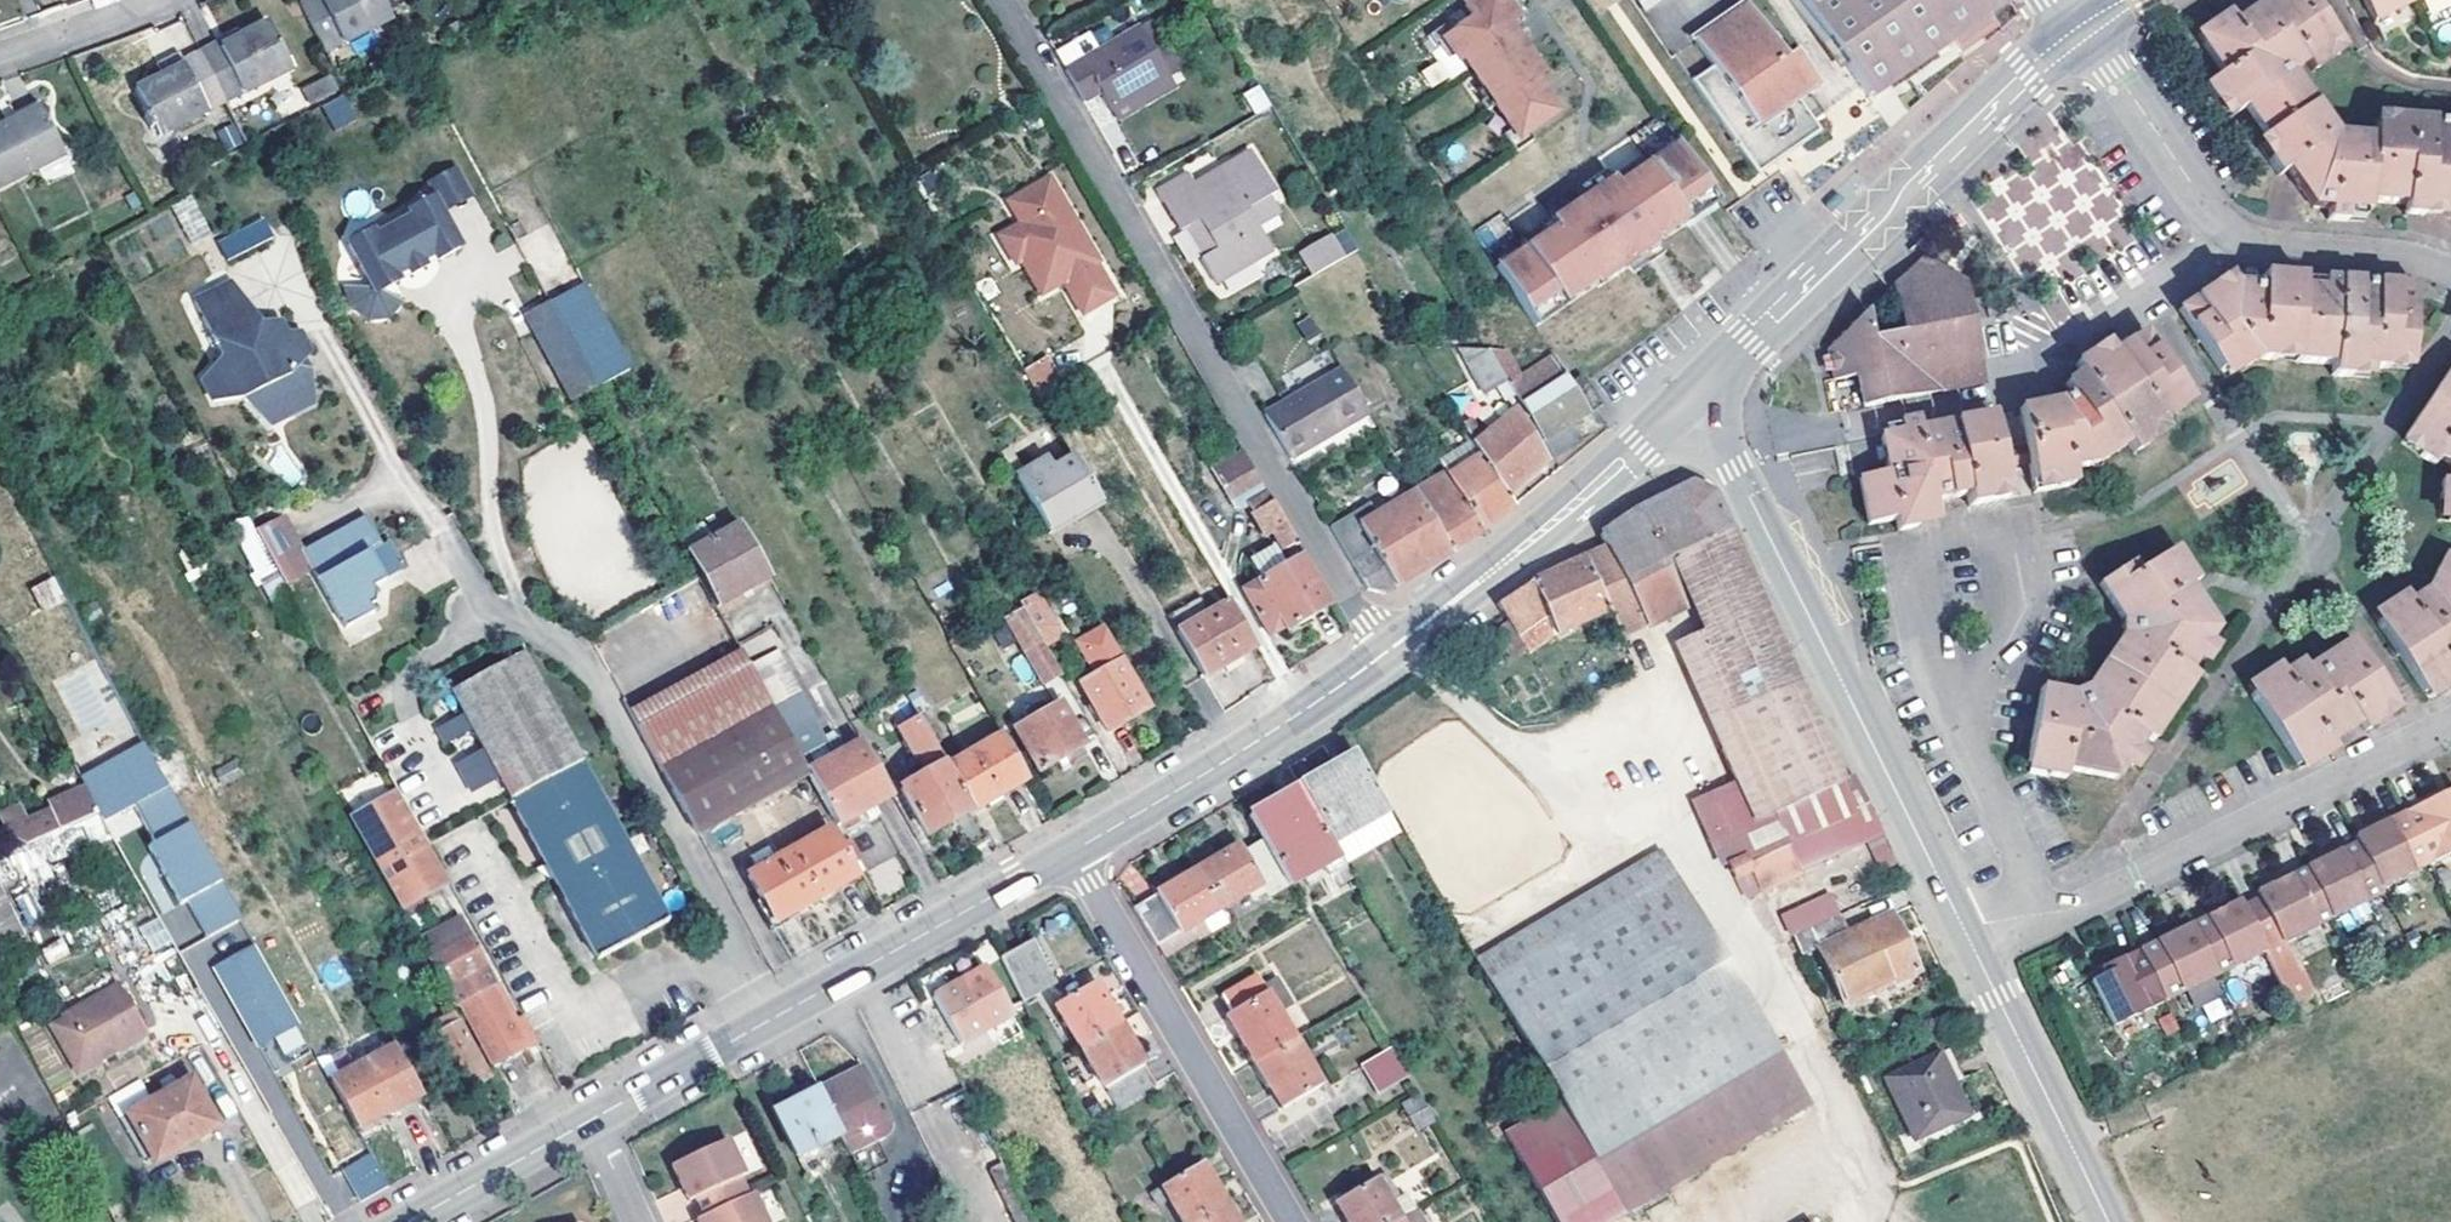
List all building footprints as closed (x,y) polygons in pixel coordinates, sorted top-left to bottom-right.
[(326,53),(393,20),(382,0),(299,0),(326,53)] [(1434,41),(1442,54),(1451,47),(1464,66),(1468,64),(1494,101),(1485,107),(1491,117),(1496,113),(1510,135),(1504,138),(1518,159),(1537,147),(1532,138),(1561,120),(1539,85),(1545,81),(1530,57),(1522,62),(1505,36),(1523,25),(1506,0),(1486,0),(1470,11),(1479,25),(1458,38),(1453,28),(1434,41)] [(1798,103),(1809,94),(1783,57),(1743,0),(1691,39),(1713,71),(1693,85),(1757,176),(1799,146),(1819,132),(1798,103)] [(1799,0),(1792,0),(1789,2),(1838,73),(1847,67),(1799,0)] [(1847,67),(1868,98),(1890,82),(1955,36),(2004,0),(1799,0),(1847,67)] [(2396,121),(2395,131),(2373,130),(2372,140),(2334,138),(2290,75),(2304,64),(2310,73),(2325,63),(2319,54),(2337,42),(2308,0),(2269,0),(2243,18),(2233,25),(2227,16),(2212,26),(2218,36),(2200,48),(2220,77),(2202,89),(2213,104),(2222,98),(2234,115),(2242,109),(2264,139),(2275,156),(2268,163),(2277,177),(2285,172),(2310,210),(2327,210),(2326,222),(2345,223),(2345,212),(2367,213),(2368,203),(2404,204),(2404,215),(2422,217),(2423,206),(2444,207),(2450,207),(2450,125),(2396,121)] [(2413,4),(2412,0),(2364,0),(2375,23),(2413,4)] [(1164,38),(1154,22),(1143,29),(1152,45),(1164,38)] [(198,50),(225,105),(292,71),(268,24),(242,37),(219,49),(215,41),(198,50)] [(2194,38),(2200,48),(2218,36),(2212,26),(2194,38)] [(1152,45),(1143,29),(1067,73),(1085,104),(1101,94),(1113,113),(1171,78),(1152,45)] [(219,49),(242,37),(238,30),(215,41),(219,49)] [(1183,72),(1164,38),(1152,45),(1171,78),(1183,72)] [(2319,54),(2325,63),(2344,52),(2337,42),(2319,54)] [(198,50),(180,60),(184,67),(162,78),(137,90),(160,137),(225,105),(198,50)] [(1793,51),(1783,57),(1809,94),(1819,87),(1793,51)] [(184,67),(180,60),(158,71),(162,78),(184,67)] [(337,90),(330,78),(314,86),(321,99),(337,90)] [(1260,83),(1244,92),(1256,115),(1272,106),(1260,83)] [(321,99),(314,86),(301,94),(308,106),(321,99)] [(345,92),(321,106),(335,129),(359,115),(345,92)] [(2224,121),(2234,115),(2222,98),(2213,104),(2224,121)] [(63,156),(40,107),(0,127),(0,187),(63,156)] [(2374,119),(2373,130),(2395,131),(2396,121),(2374,119)] [(218,129),(226,149),(243,142),(235,122),(218,129)] [(2255,145),(2268,163),(2275,156),(2264,139),(2255,145)] [(1557,233),(1498,271),(1502,277),(1535,328),(1596,288),(1598,291),(1630,270),(1628,267),(1659,247),(1657,245),(1721,204),(1685,150),(1619,193),(1557,233)] [(1276,195),(1252,153),(1224,169),(1249,211),(1269,199),(1276,195)] [(2043,255),(2121,219),(2097,166),(2018,202),(2043,255)] [(1249,211),(1224,169),(1195,187),(1189,176),(1159,193),(1182,232),(1185,230),(1201,221),(1220,251),(1203,261),(1216,284),(1272,250),(1258,227),(1249,211)] [(471,199),(456,171),(429,186),(436,199),(444,214),(471,199)] [(1050,177),(1008,201),(1022,224),(999,236),(1015,264),(1021,260),(1037,251),(1057,285),(1063,281),(1082,314),(1114,296),(1095,264),(1098,262),(1050,177)] [(1615,186),(1552,226),(1557,233),(1619,193),(1615,186)] [(192,194),(171,203),(189,242),(210,233),(192,194)] [(1279,215),(1269,199),(1249,211),(1258,227),(1279,215)] [(461,250),(434,200),(412,212),(439,262),(461,250)] [(2443,218),(2444,207),(2423,206),(2422,217),(2443,218)] [(439,262),(412,212),(410,214),(413,219),(376,239),(373,233),(349,246),(373,291),(375,297),(382,293),(400,283),(397,278),(434,258),(437,263),(439,262)] [(2345,212),(2345,223),(2367,224),(2367,213),(2345,212)] [(226,260),(274,237),(263,216),(216,239),(226,260)] [(1201,221),(1185,230),(1203,261),(1220,251),(1201,221)] [(2324,256),(2323,282),(2343,283),(2344,258),(2345,223),(2326,222),(2324,256)] [(1346,230),(1330,239),(1342,260),(1358,250),(1346,230)] [(1330,239),(1304,255),(1316,276),(1342,260),(1330,239)] [(1037,251),(1021,260),(1041,294),(1057,285),(1037,251)] [(1966,287),(1924,256),(1891,288),(1899,330),(1872,336),(1867,312),(1826,352),(1830,367),(1832,380),(1856,375),(1863,408),(1985,384),(1966,287)] [(397,278),(400,283),(437,263),(434,258),(397,278)] [(304,349),(290,327),(261,328),(228,274),(192,297),(224,350),(207,373),(221,395),(250,395),(270,426),(309,403),(289,370),(304,349)] [(2330,376),(2349,377),(2349,367),(2371,369),(2388,370),(2388,359),(2410,361),(2415,288),(2343,283),(2323,282),(2321,292),(2300,291),(2300,280),(2261,278),(2260,289),(2233,288),(2216,299),(2210,291),(2178,312),(2217,373),(2236,361),(2241,369),(2255,360),(2274,362),(2275,351),(2295,353),(2295,363),(2331,366),(2330,376)] [(2228,279),(2210,291),(2216,299),(2233,288),(2228,279)] [(2323,282),(2300,280),(2300,291),(2321,292),(2323,282)] [(588,283),(527,315),(570,395),(631,362),(588,283)] [(373,291),(346,290),(354,311),(370,324),(391,322),(404,307),(382,293),(375,297),(373,291)] [(2129,456),(2145,446),(2139,437),(2157,426),(2170,417),(2165,407),(2183,395),(2143,335),(2132,342),(2111,356),(2093,368),(2087,358),(2072,369),(2077,378),(2062,389),(2067,398),(2052,407),(2042,409),(2017,414),(2024,449),(2028,467),(2032,485),(2052,481),(2054,491),(2072,488),(2069,473),(2093,467),(2124,447),(2129,456)] [(2093,368),(2111,356),(2105,347),(2087,358),(2093,368)] [(329,390),(304,349),(289,370),(309,403),(329,390)] [(1503,378),(1486,351),(1455,349),(1482,391),(1503,378)] [(1503,378),(1555,460),(1583,441),(1573,423),(1590,413),(1570,383),(1554,357),(1520,379),(1502,352),(1486,351),(1503,378)] [(2274,362),(2295,363),(2295,353),(2275,351),(2274,362)] [(2409,372),(2410,361),(2388,359),(2388,370),(2409,372)] [(2223,381),(2241,369),(2236,361),(2217,373),(2223,381)] [(1024,369),(1039,395),(1052,388),(1037,362),(1024,369)] [(2370,379),(2371,369),(2349,367),(2349,377),(2370,379)] [(2405,434),(2422,446),(2417,453),(2433,464),(2439,457),(2450,466),(2450,480),(2439,480),(2439,498),(2448,499),(2448,520),(2450,521),(2450,367),(2405,434)] [(1363,406),(1342,369),(1263,415),(1289,460),(1350,425),(1345,417),(1363,406)] [(1581,377),(1570,383),(1590,413),(1600,406),(1581,377)] [(2189,404),(2183,395),(2165,407),(2170,417),(2189,404)] [(1345,417),(1350,425),(1368,414),(1363,406),(1345,417)] [(1462,423),(1472,439),(1507,498),(1547,462),(1514,410),(1481,439),(1467,420),(1462,423)] [(1984,440),(1995,437),(1991,419),(1975,422),(1977,434),(1984,440)] [(1902,438),(1921,433),(1918,421),(1900,426),(1902,438)] [(1912,521),(1935,516),(1933,506),(1967,498),(1969,509),(2008,501),(2002,473),(1999,455),(1995,437),(1984,440),(1977,434),(1975,422),(1921,433),(1902,438),(1878,443),(1880,454),(1883,469),(1885,477),(1858,483),(1868,529),(1894,524),(1897,536),(1914,532),(1912,521)] [(2139,437),(2145,446),(2163,435),(2157,426),(2139,437)] [(2422,446),(2405,434),(2401,441),(2417,453),(2422,446)] [(1440,460),(1448,472),(1457,490),(1483,532),(1514,510),(1507,498),(1472,439),(1440,460)] [(2002,473),(2028,467),(2024,449),(1999,455),(2002,473)] [(1241,497),(1262,484),(1243,451),(1212,470),(1231,503),(1241,497)] [(1874,471),(1883,469),(1880,454),(1871,456),(1874,471)] [(1049,534),(1102,503),(1075,457),(1054,470),(1048,461),(1017,478),(1049,534)] [(1448,472),(1432,482),(1442,499),(1457,490),(1448,472)] [(1407,480),(1368,503),(1376,515),(1415,493),(1407,480)] [(1432,482),(1415,493),(1452,556),(1455,554),(1483,532),(1457,490),(1442,499),(1432,482)] [(1246,505),(1267,492),(1262,484),(1241,497),(1246,505)] [(1705,635),(1696,639),(1744,742),(1720,752),(1738,792),(1702,808),(1743,898),(1807,868),(1781,813),(1844,784),(1765,613),(1711,495),(1694,487),(1681,492),(1633,514),(1600,536),(1606,548),(1628,592),(1665,574),(1661,565),(1672,561),(1692,606),(1705,635)] [(1301,557),(1304,555),(1267,492),(1246,505),(1275,554),(1282,550),(1291,563),(1301,557)] [(1374,552),(1351,565),(1367,594),(1384,598),(1397,591),(1452,556),(1415,493),(1376,515),(1368,503),(1351,514),(1374,552)] [(2437,519),(2448,520),(2448,499),(2439,498),(2437,519)] [(281,515),(255,530),(270,558),(297,544),(281,515)] [(297,544),(270,558),(278,573),(304,559),(341,627),(370,612),(366,605),(369,603),(373,591),(371,587),(383,580),(367,551),(380,544),(364,515),(300,550),(297,544)] [(1936,527),(1935,516),(1912,521),(1914,532),(1936,527)] [(678,537),(688,556),(709,544),(699,526),(678,537)] [(709,544),(688,556),(701,579),(717,609),(770,579),(741,526),(709,544)] [(385,542),(380,544),(367,551),(383,580),(401,571),(385,542)] [(2178,547),(2170,553),(2182,570),(2190,566),(2178,547)] [(1583,560),(1609,614),(1622,641),(1692,606),(1672,561),(1661,565),(1665,574),(1628,592),(1606,548),(1583,560)] [(1266,550),(1248,561),(1259,581),(1277,570),(1266,550)] [(2101,582),(2123,619),(2122,638),(2090,686),(2072,692),(2044,687),(2030,760),(2049,763),(2048,774),(2066,776),(2068,767),(2118,776),(2145,736),(2153,742),(2163,725),(2156,719),(2179,685),(2186,691),(2197,675),(2189,669),(2197,657),(2209,639),(2217,628),(2191,586),(2199,582),(2190,566),(2182,570),(2170,553),(2140,571),(2134,562),(2101,582)] [(2446,555),(2428,587),(2410,599),(2405,590),(2390,601),(2396,610),(2378,621),(2423,691),(2441,678),(2446,686),(2450,683),(2450,558),(2446,555)] [(1329,604),(1301,557),(1291,563),(1277,570),(1259,581),(1243,591),(1269,636),(1282,628),(1284,631),(1329,604)] [(1531,585),(1548,619),(1558,639),(1609,614),(1583,560),(1531,585)] [(43,611),(66,598),(52,575),(30,587),(43,611)] [(1500,611),(1503,617),(1507,623),(1518,638),(1548,619),(1531,585),(1497,607),(1500,611)] [(997,627),(1022,612),(1013,596),(984,613),(993,629),(997,627)] [(1201,596),(1167,616),(1176,631),(1210,612),(1201,596)] [(1176,631),(1203,678),(1257,647),(1230,601),(1176,631)] [(2372,613),(2378,621),(2396,610),(2390,601),(2372,613)] [(1043,607),(1025,617),(1045,652),(1063,641),(1043,607)] [(1034,692),(1059,677),(1045,652),(1025,617),(1022,612),(997,627),(1034,692)] [(1524,649),(1518,638),(1507,623),(1494,633),(1510,659),(1524,649)] [(1146,709),(1120,663),(1100,630),(1074,645),(1094,678),(1082,685),(1109,733),(1146,709)] [(2286,672),(2279,663),(2264,673),(2270,681),(2252,694),(2296,763),(2315,750),(2319,758),(2336,748),(2332,740),(2359,722),(2364,730),(2381,719),(2376,712),(2393,700),(2352,638),(2308,667),(2303,660),(2286,672)] [(1744,742),(1696,639),(1673,648),(1720,752),(1744,742)] [(2209,639),(2197,657),(2205,663),(2217,646),(2209,639)] [(748,666),(801,763),(808,775),(836,827),(837,828),(891,799),(861,744),(842,754),(834,740),(824,746),(771,654),(748,666)] [(520,657),(455,692),(466,714),(474,728),(485,750),(500,778),(598,961),(669,923),(520,657)] [(808,775),(801,763),(748,666),(638,729),(699,837),(808,775)] [(2246,685),(2252,694),(2270,681),(2264,673),(2246,685)] [(2428,698),(2446,686),(2441,678),(2423,691),(2428,698)] [(2163,725),(2186,691),(2179,685),(2156,719),(2163,725)] [(2399,708),(2393,700),(2376,712),(2381,719),(2399,708)] [(1087,747),(1063,705),(1049,713),(1043,703),(1026,712),(1032,722),(1019,730),(1044,772),(1087,747)] [(466,714),(457,720),(464,733),(474,728),(466,714)] [(938,748),(920,717),(898,728),(917,759),(938,748)] [(457,720),(438,730),(446,743),(464,733),(457,720)] [(146,745),(173,796),(200,782),(172,731),(146,745)] [(949,769),(973,812),(1026,783),(1001,740),(949,769)] [(173,796),(146,745),(122,758),(138,785),(132,788),(149,819),(142,822),(155,844),(149,847),(261,1047),(297,1028),(252,947),(245,950),(212,890),(222,885),(173,796)] [(476,755),(491,783),(500,778),(485,750),(476,755)] [(2300,769),(2319,758),(2315,750),(2296,763),(2300,769)] [(491,783),(476,755),(457,765),(472,793),(491,783)] [(1299,789),(1302,795),(1345,867),(1399,833),(1353,757),(1299,789)] [(101,759),(78,772),(90,795),(100,814),(125,801),(101,759)] [(2049,763),(2030,760),(2028,770),(2048,774),(2049,763)] [(949,769),(947,765),(903,790),(929,836),(955,822),(971,850),(989,839),(973,812),(949,769)] [(1854,780),(1844,784),(1781,813),(1807,868),(1879,835),(1854,780)] [(1302,795),(1299,789),(1249,819),(1253,825),(1302,795)] [(2406,813),(2431,864),(2450,855),(2450,790),(2406,813)] [(75,825),(100,814),(90,795),(51,812),(75,825)] [(350,818),(399,909),(442,885),(394,795),(350,818)] [(1345,867),(1302,795),(1253,825),(1263,841),(1291,886),(1304,878),(1310,888),(1345,867)] [(28,845),(49,837),(75,825),(51,812),(5,833),(28,845)] [(2431,864),(2406,813),(2355,837),(2358,843),(2381,889),(2431,864)] [(75,825),(49,837),(61,861),(114,839),(100,814),(75,825)] [(836,827),(748,878),(775,926),(863,876),(837,828),(836,827)] [(1220,911),(1262,887),(1270,900),(1291,886),(1263,841),(1242,854),(1238,848),(1196,873),(1220,911)] [(2358,843),(2308,867),(2334,920),(2384,895),(2381,889),(2358,843)] [(2334,920),(2308,867),(2256,893),(2259,898),(2280,940),(2282,945),(2334,920)] [(1220,911),(1196,873),(1133,909),(1156,948),(1220,911)] [(1672,875),(1549,946),(1602,1032),(1658,1125),(1779,1053),(1672,875)] [(0,894),(0,949),(22,938),(0,894)] [(1780,908),(1787,933),(1840,919),(1833,894),(1780,908)] [(2259,898),(2244,906),(2265,947),(2280,940),(2259,898)] [(2244,906),(2241,900),(2190,926),(2215,978),(2267,952),(2265,947),(2244,906)] [(1225,921),(1220,911),(1156,948),(1162,958),(1225,921)] [(1848,934),(1840,919),(1833,923),(1791,943),(1799,961),(1817,953),(1845,1010),(1917,977),(1889,915),(1848,934)] [(418,945),(455,1010),(460,1008),(494,1069),(538,1045),(522,1016),(516,1021),(459,921),(418,945)] [(2215,978),(2190,926),(2139,951),(2165,1002),(2215,978)] [(0,949),(0,988),(4,996),(41,977),(22,938),(0,949)] [(1034,942),(1001,960),(1022,1003),(1055,985),(1034,942)] [(1487,982),(1540,1069),(1602,1032),(1549,946),(1487,982)] [(2165,1002),(2139,951),(2101,970),(2105,977),(2091,984),(2112,1027),(2165,1002)] [(1013,1016),(985,968),(933,996),(961,1046),(1013,1016)] [(2105,977),(2101,970),(2087,976),(2091,984),(2105,977)] [(1254,1066),(1294,1041),(1278,1014),(1291,1005),(1276,980),(1262,988),(1255,976),(1220,996),(1231,1014),(1225,1016),(1254,1066)] [(1095,983),(1055,1007),(1080,1049),(1120,1026),(1095,983)] [(147,1034),(118,984),(61,1016),(66,1025),(54,1032),(78,1074),(105,1058),(103,1056),(113,1050),(115,1053),(147,1034)] [(490,1080),(454,1015),(434,1025),(470,1091),(490,1080)] [(66,1025),(61,1016),(49,1024),(54,1032),(66,1025)] [(1120,1026),(1080,1049),(1116,1110),(1156,1087),(1120,1026)] [(1540,1069),(1560,1102),(1504,1135),(1539,1195),(1658,1125),(1602,1032),(1540,1069)] [(1294,1041),(1254,1066),(1280,1110),(1321,1087),(1294,1041)] [(423,1098),(395,1046),(330,1082),(359,1133),(423,1098)] [(115,1053),(113,1050),(103,1056),(105,1058),(115,1053)] [(1407,1077),(1391,1050),(1361,1068),(1378,1094),(1407,1077)] [(1539,1195),(1555,1221),(1612,1221),(1810,1105),(1779,1053),(1658,1125),(1539,1195)] [(1968,1119),(1939,1057),(1884,1082),(1914,1145),(1968,1119)] [(874,1132),(880,1144),(887,1140),(889,1137),(891,1134),(891,1131),(891,1127),(863,1070),(820,1091),(842,1137),(846,1145),(874,1132)] [(193,1078),(119,1119),(137,1151),(145,1146),(156,1166),(221,1128),(193,1078)] [(842,1137),(820,1091),(774,1114),(796,1160),(842,1137)] [(1434,1123),(1420,1097),(1402,1107),(1418,1133),(1434,1123)] [(989,1145),(972,1109),(961,1114),(979,1150),(989,1145)] [(733,1138),(750,1171),(763,1165),(745,1131),(733,1138)] [(846,1145),(853,1157),(880,1144),(874,1132),(846,1145)] [(741,1175),(724,1138),(670,1163),(680,1187),(687,1184),(693,1197),(701,1213),(742,1195),(734,1178),(741,1175)] [(343,1171),(362,1204),(390,1188),(371,1156),(343,1171)] [(1202,1165),(1152,1193),(1159,1205),(1169,1200),(1182,1221),(1200,1221),(1226,1207),(1202,1165)] [(1002,1167),(989,1173),(1013,1221),(1030,1221),(1002,1167)] [(1346,1221),(1401,1221),(1390,1203),(1399,1197),(1385,1175),(1336,1203),(1346,1221)] [(693,1197),(687,1184),(680,1187),(687,1200),(693,1197)] [(749,1192),(742,1195),(701,1213),(695,1216),(697,1221),(763,1221),(749,1192)] [(1200,1221),(1235,1221),(1226,1207),(1200,1221)]
